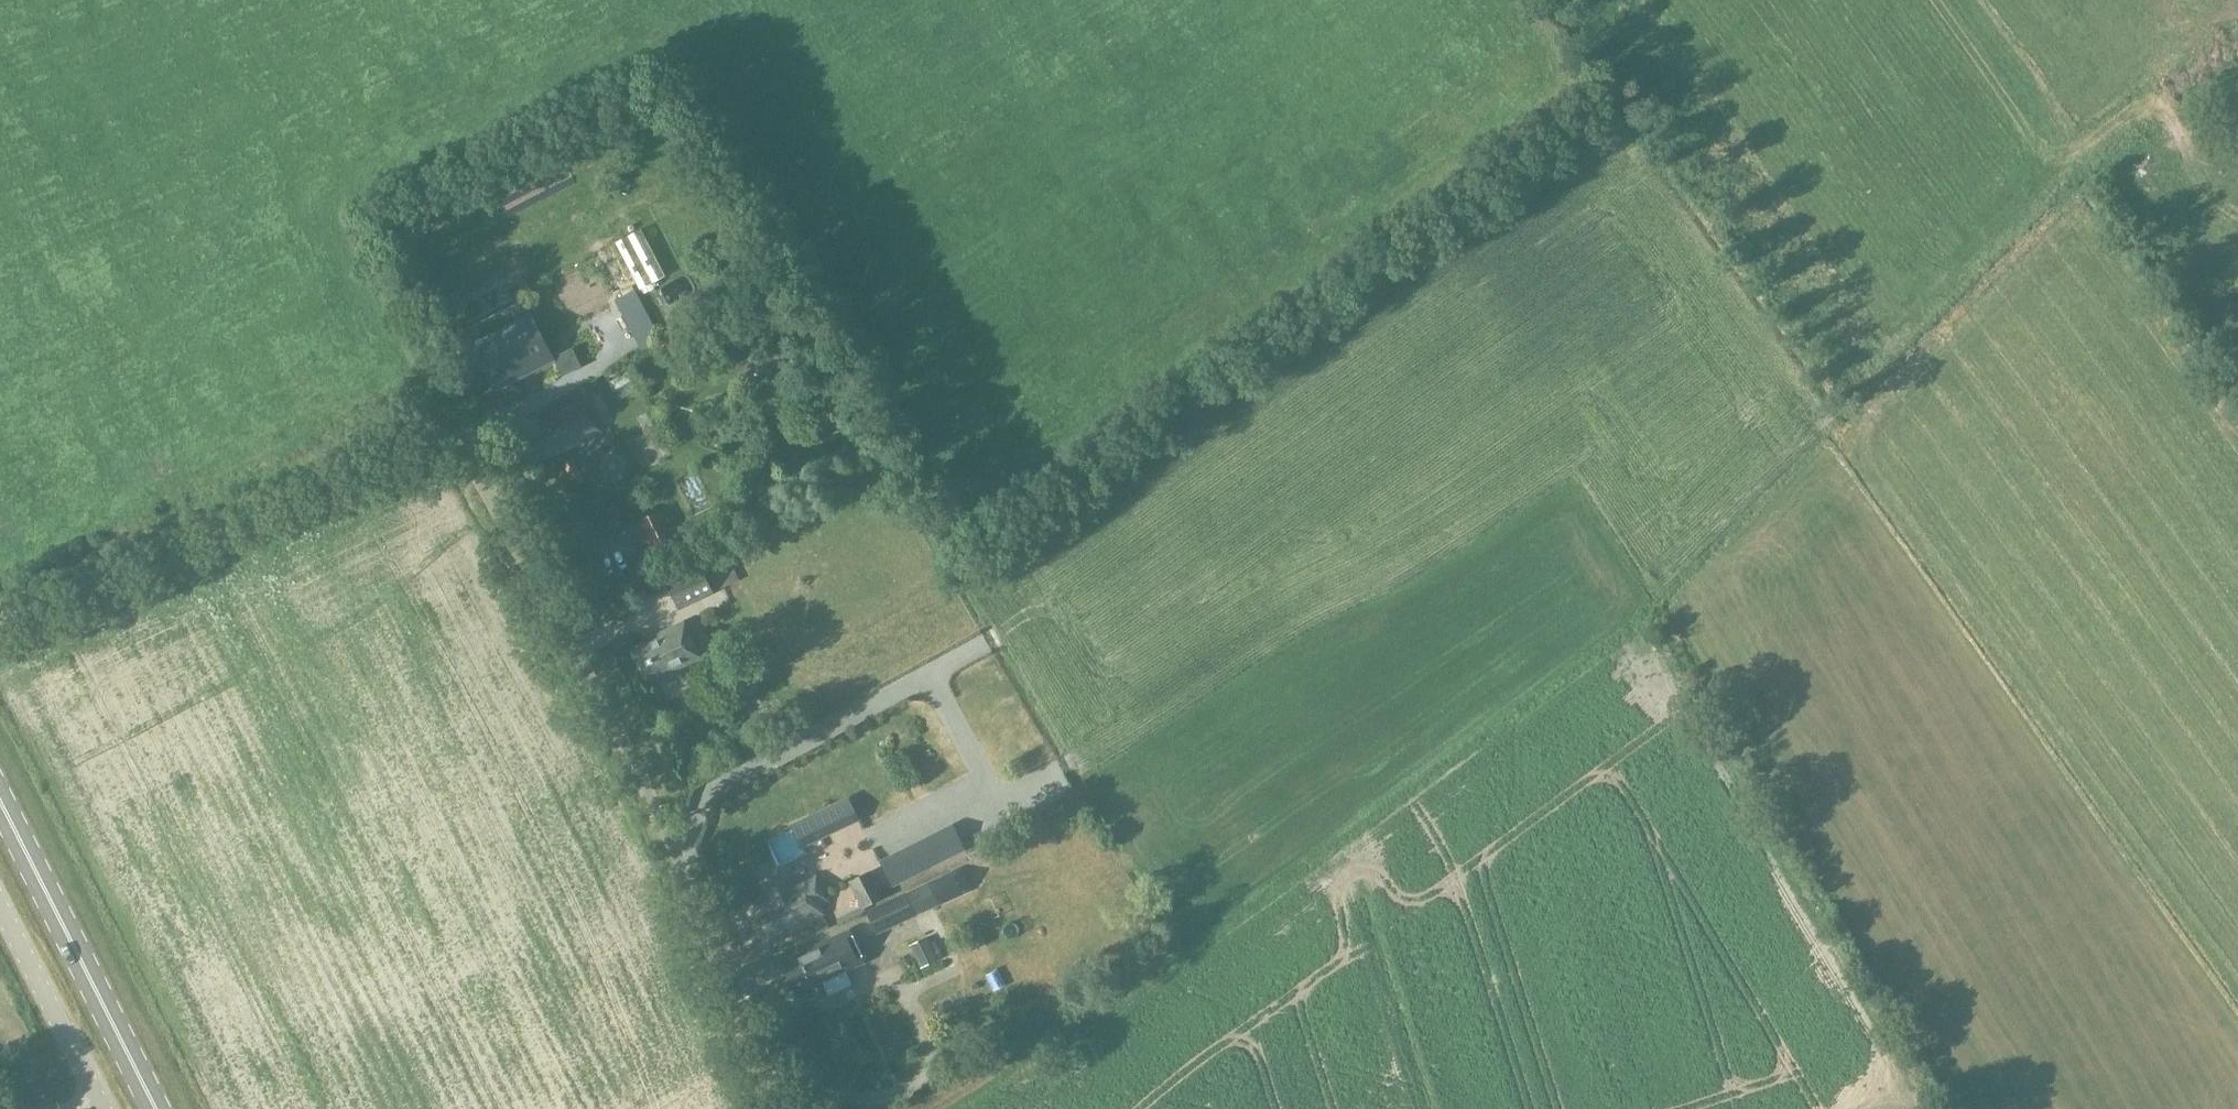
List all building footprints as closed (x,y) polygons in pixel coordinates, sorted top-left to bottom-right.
[(615,302),(640,351),(660,340),(635,291),(615,302)] [(589,326),(601,347),(610,342),(597,321),(589,326)] [(513,373),(516,379),(541,367),(537,360),(546,356),(531,326),(514,334),(511,328),(494,336),(497,343),(481,351),(496,381),(513,373)] [(539,463),(600,432),(583,400),(523,431),(539,463)] [(573,459),(562,465),(568,479),(580,473),(573,459)] [(637,520),(658,563),(679,553),(673,542),(681,539),(665,506),(637,520)] [(677,608),(712,591),(739,580),(727,554),(720,557),(715,547),(701,554),(706,563),(701,567),(666,584),(677,608)] [(642,612),(663,603),(657,589),(636,599),(642,612)] [(647,685),(701,659),(684,623),(657,636),(659,640),(632,653),(647,685)] [(808,817),(818,839),(860,820),(850,798),(808,817)] [(769,938),(822,913),(807,881),(794,888),(785,870),(765,877),(774,897),(754,906),(769,938)] [(848,882),(862,909),(883,899),(881,896),(898,888),(890,872),(873,880),(869,871),(848,882)] [(963,896),(952,873),(928,884),(865,912),(876,935),(938,907),(963,896)] [(826,992),(821,983),(866,962),(850,930),(781,963),(796,995),(802,992),(806,1001),(826,992)] [(937,961),(926,938),(911,946),(922,968),(937,961)]
